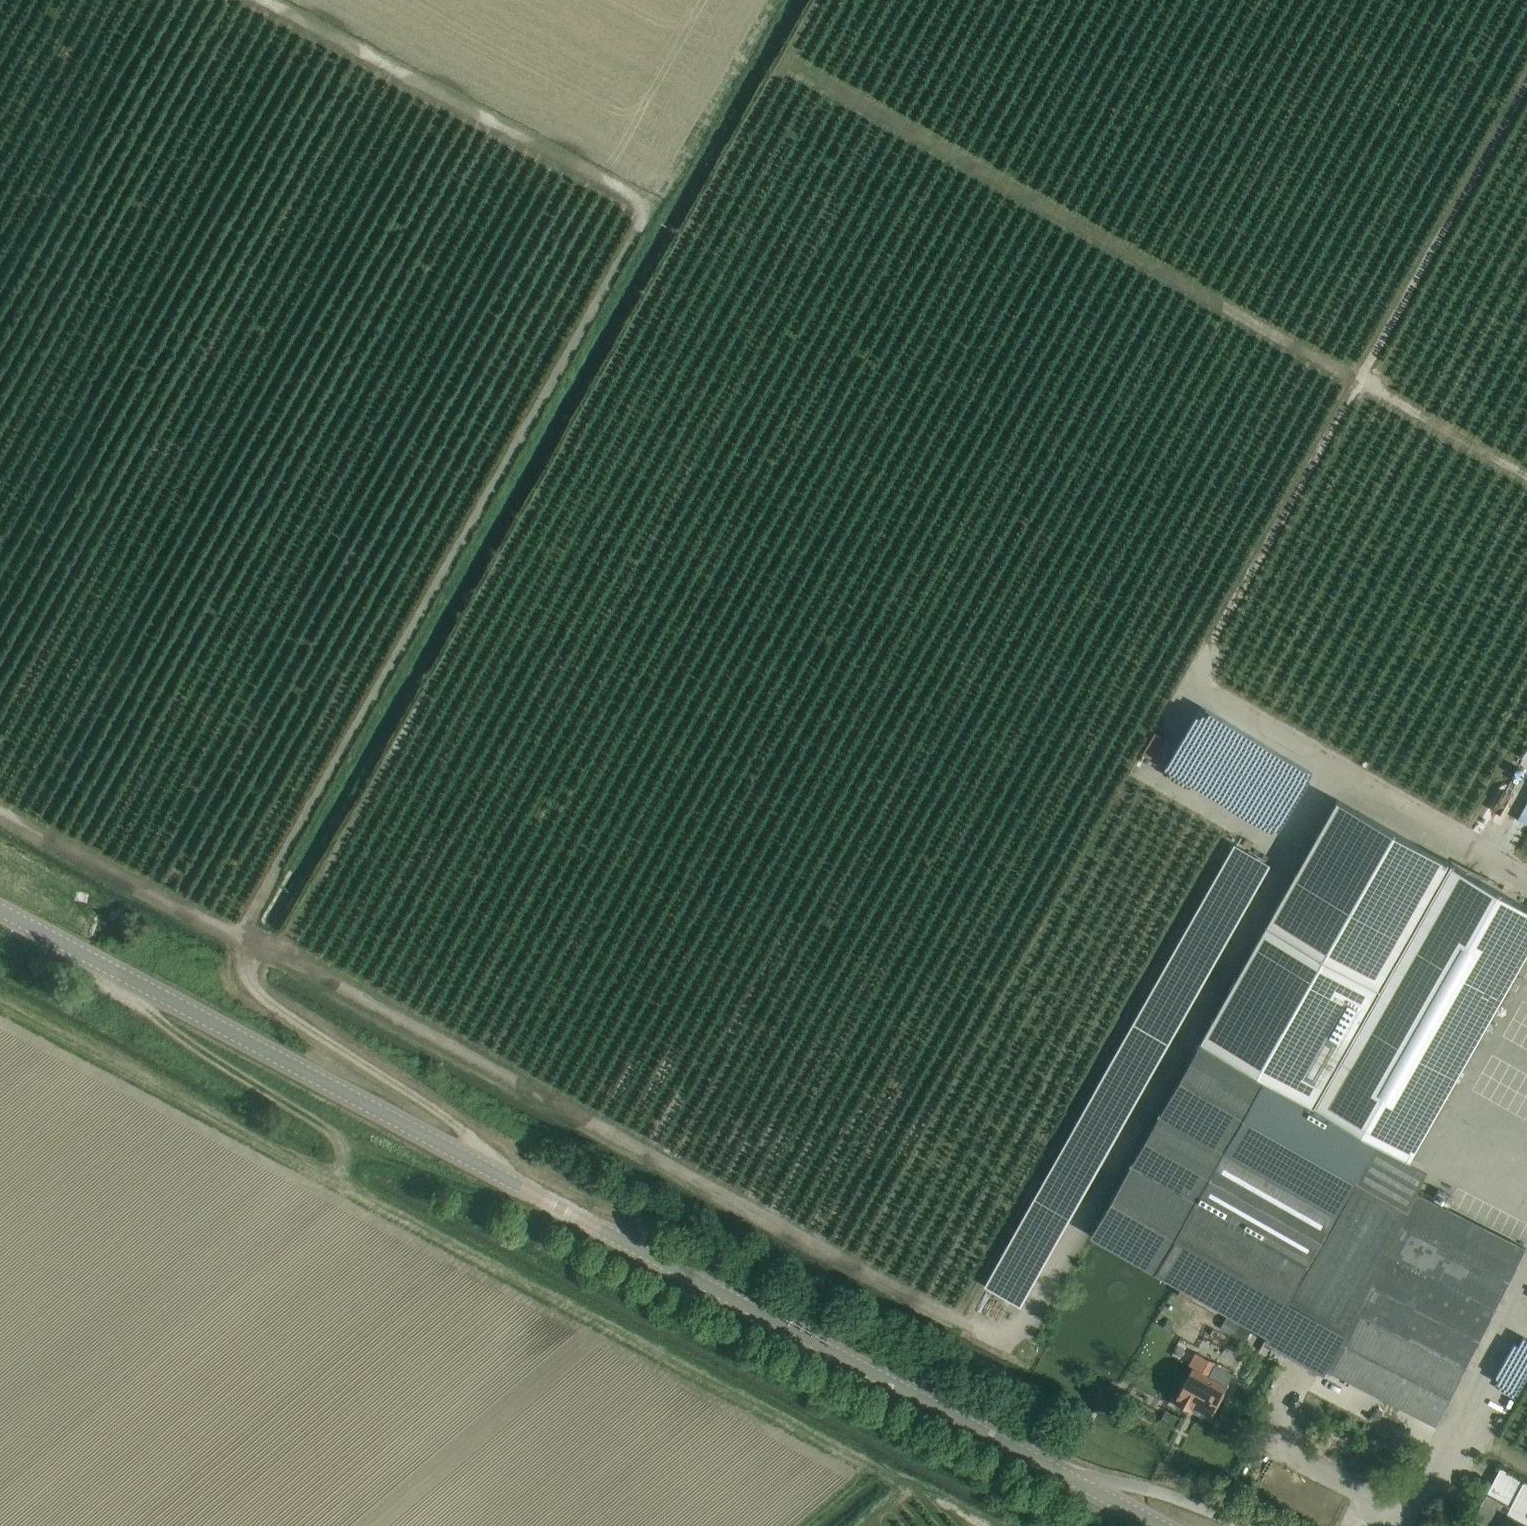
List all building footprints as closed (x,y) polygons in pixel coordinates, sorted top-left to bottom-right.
[(1092,1234),(1268,1335),(1266,1340),(1324,1373),(1327,1368),(1435,1423),(1525,1248),(1447,1208),(1453,1196),(1438,1189),(1432,1200),(1396,1182),(1526,951),(1526,907),(1337,798),(1092,1234)] [(1223,867),(1181,940),(1212,957),(1254,884),(1223,867)] [(1169,961),(1140,1013),(1171,1030),(1201,978),(1169,961)] [(1134,1023),(1105,1075),(1136,1093),(1165,1040),(1134,1023)] [(1093,1096),(1064,1148),(1095,1165),(1124,1113),(1093,1096)] [(1058,1158),(1028,1210),(1059,1228),(1089,1176),(1058,1158)] [(1016,1232),(987,1284),(1018,1302),(1047,1250),(1016,1232)] [(1209,1331),(1205,1343),(1226,1350),(1230,1338),(1209,1331)] [(1209,1417),(1232,1373),(1214,1363),(1208,1374),(1192,1366),(1175,1399),(1209,1417)] [(1472,1519),(1484,1525),(1526,1525),(1526,1521),(1507,1510),(1510,1505),(1486,1492),(1472,1519)]
